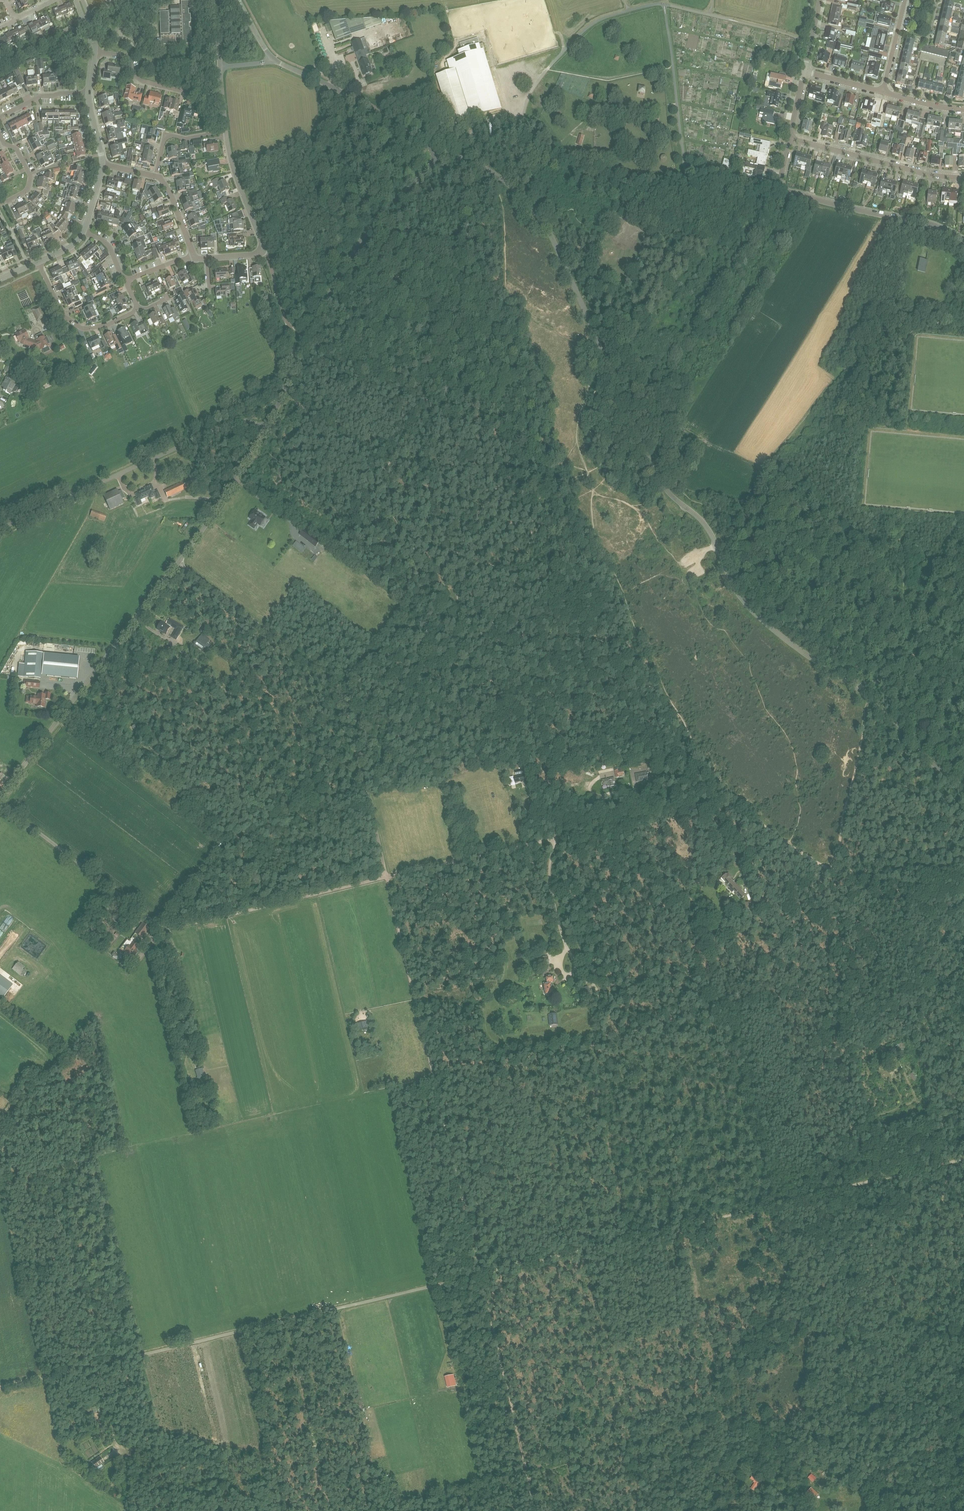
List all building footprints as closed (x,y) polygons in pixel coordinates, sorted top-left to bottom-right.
[(27,6),(24,0),(18,0),(16,1),(18,4),(16,5),(19,10),(27,6)] [(183,44),(191,44),(191,28),(189,28),(189,23),(190,23),(190,15),(188,15),(188,9),(190,9),(190,1),(181,1),(181,6),(170,7),(170,12),(160,12),(161,45),(176,45),(176,41),(182,41),(183,44)] [(892,13),(894,4),(886,2),(883,2),(881,7),(885,8),(884,11),(892,13)] [(943,8),(952,11),(954,4),(945,2),(943,8)] [(65,7),(62,8),(65,15),(65,17),(69,16),(68,14),(73,12),(70,3),(64,5),(65,7)] [(832,4),(830,14),(840,16),(842,7),(832,4)] [(65,15),(62,8),(59,9),(58,7),(52,9),(56,18),(65,15)] [(951,17),(952,11),(943,8),(942,15),(951,17)] [(842,19),(840,19),(840,16),(830,14),(828,24),(838,26),(839,23),(841,24),(842,19)] [(889,26),(891,18),(884,16),(884,15),(879,14),(877,23),(889,26)] [(940,21),(949,23),(951,17),(942,15),(940,21)] [(39,21),(37,22),(41,31),(49,26),(44,16),(39,19),(39,21)] [(336,41),(351,35),(346,21),(329,22),(336,41)] [(939,27),(948,29),(949,23),(940,21),(939,27)] [(41,31),(37,22),(34,24),(33,22),(27,25),(33,35),(41,31)] [(13,32),(17,38),(25,34),(21,26),(16,29),(16,30),(13,32)] [(835,42),(836,39),(835,39),(837,29),(827,27),(825,37),(829,38),(828,40),(835,42)] [(937,33),(946,35),(948,29),(939,27),(937,33)] [(872,39),(885,42),(887,32),(874,29),(874,30),(872,30),(870,38),(872,39)] [(853,44),(855,35),(856,32),(846,30),(846,33),(852,35),(850,43),(853,44)] [(13,32),(11,33),(10,31),(4,34),(5,36),(10,45),(14,43),(13,41),(17,38),(13,32)] [(937,33),(936,39),(944,41),(946,35),(937,33)] [(5,36),(0,38),(0,39),(0,40),(0,46),(2,50),(10,45),(5,36)] [(356,53),(364,50),(369,48),(365,38),(352,42),(356,53)] [(872,39),(870,48),(883,51),(885,42),(872,39)] [(905,46),(914,48),(914,45),(913,45),(914,41),(906,39),(905,46)] [(944,41),(936,39),(934,45),(943,48),(944,41)] [(452,124),(502,108),(483,50),(481,50),(479,45),(458,51),(460,57),(447,61),(450,71),(436,75),(452,124)] [(903,52),(911,54),(912,51),(913,51),(914,48),(905,46),(903,52)] [(829,57),(830,54),(828,53),(828,51),(824,50),(824,52),(820,51),(818,61),(827,63),(828,57),(829,57)] [(902,58),(911,60),(911,57),(910,57),(911,54),(903,52),(902,58)] [(363,76),(372,73),(367,59),(366,55),(358,58),(360,62),(359,62),(360,67),(362,66),(364,71),(362,71),(363,76)] [(840,56),(835,55),(833,65),(838,66),(839,66),(845,67),(847,59),(840,57),(840,56)] [(909,63),(910,63),(911,60),(902,58),(901,64),(908,66),(909,63)] [(863,70),(864,64),(858,62),(858,63),(852,62),(850,69),(856,70),(856,71),(859,72),(860,70),(863,70)] [(877,76),(880,65),(870,62),(867,74),(873,76),(873,77),(876,77),(877,76)] [(119,74),(120,66),(108,64),(108,70),(104,69),(103,78),(110,79),(111,73),(119,74)] [(907,69),(908,66),(901,64),(899,70),(908,72),(908,69),(907,69)] [(899,70),(898,77),(905,79),(906,76),(907,76),(908,72),(899,70)] [(785,77),(785,74),(780,73),(779,75),(771,74),(768,87),(773,88),(773,87),(780,88),(782,82),(785,83),(787,77),(785,77)] [(913,80),(905,79),(898,77),(896,83),(911,87),(913,80)] [(8,87),(13,95),(18,92),(15,87),(20,85),(18,81),(17,78),(14,79),(16,83),(14,84),(8,87)] [(923,80),(923,81),(919,81),(917,88),(924,89),(926,81),(923,80)] [(926,81),(924,89),(930,91),(932,84),(929,83),(929,82),(926,81)] [(932,84),(930,91),(936,93),(938,84),(935,83),(935,84),(932,84)] [(810,87),(811,87),(809,94),(817,96),(815,100),(824,103),(826,95),(820,93),(822,88),(816,86),(811,84),(810,87)] [(938,84),(936,93),(942,94),(944,87),(941,86),(941,85),(938,84)] [(956,85),(955,87),(956,87),(955,91),(963,93),(963,89),(963,86),(956,85)] [(140,101),(141,94),(134,93),(135,88),(127,86),(123,98),(132,100),(132,99),(140,101)] [(4,89),(8,97),(13,95),(8,87),(4,89)] [(838,107),(840,100),(837,99),(838,93),(830,90),(827,100),(834,102),(833,106),(838,107)] [(159,104),(161,95),(155,94),(155,93),(150,92),(149,97),(145,96),(143,104),(149,105),(149,102),(154,103),(154,104),(158,105),(158,104),(159,104)] [(780,99),(781,94),(772,92),(772,93),(768,92),(767,96),(771,97),(770,105),(777,107),(779,98),(780,99)] [(854,117),(855,113),(854,113),(857,103),(854,102),(855,97),(847,95),(844,103),(849,104),(848,108),(851,109),(850,115),(854,117)] [(170,110),(172,101),(166,99),(163,110),(161,109),(158,120),(160,120),(161,119),(161,117),(162,117),(164,112),(165,113),(166,109),(170,110)] [(100,108),(101,108),(109,106),(109,104),(114,103),(113,100),(99,103),(100,104),(99,105),(99,107),(100,108)] [(871,112),(874,102),(865,100),(862,109),(871,112)] [(178,118),(179,112),(176,112),(179,102),(172,101),(170,110),(173,111),(172,114),(175,115),(174,117),(178,118)] [(885,115),(891,116),(894,107),(888,105),(885,115)] [(180,110),(176,126),(182,128),(183,124),(184,124),(186,124),(187,120),(185,120),(186,115),(193,117),(194,111),(196,111),(197,107),(193,107),(192,108),(185,106),(184,111),(180,110)] [(898,118),(900,109),(894,107),(891,116),(898,118)] [(774,124),(776,119),(773,118),(774,111),(761,108),(760,113),(764,114),(762,121),(774,124)] [(70,120),(70,126),(73,126),(73,120),(76,120),(76,119),(79,119),(79,114),(76,114),(76,111),(70,111),(70,120)] [(905,120),(912,122),(914,112),(908,111),(905,120)] [(911,124),(917,125),(920,114),(914,112),(912,122),(911,124)] [(28,114),(23,117),(27,125),(31,123),(31,125),(33,123),(28,114)] [(932,130),(933,127),(934,117),(928,116),(926,126),(930,126),(929,130),(932,130)] [(23,117),(18,119),(25,131),(27,130),(25,126),(27,125),(23,117)] [(113,126),(114,126),(124,123),(123,119),(116,121),(115,117),(103,119),(105,125),(112,123),(113,126)] [(941,142),(942,138),(943,132),(939,131),(941,119),(934,117),(933,127),(936,127),(935,133),(938,133),(937,141),(941,142)] [(22,132),(25,131),(18,119),(13,122),(17,130),(20,128),(22,132)] [(809,133),(812,123),(803,121),(801,130),(809,133)] [(17,130),(13,122),(8,125),(10,129),(7,130),(12,138),(16,136),(14,132),(17,130)] [(124,123),(114,126),(114,128),(106,130),(107,136),(121,132),(120,128),(125,126),(124,123)] [(830,138),(833,129),(825,127),(826,124),(822,123),(820,129),(823,130),(822,136),(830,138)] [(851,139),(852,136),(849,136),(850,132),(842,130),(843,127),(840,126),(838,133),(841,134),(840,141),(847,143),(848,138),(851,139)] [(145,129),(144,134),(156,137),(157,131),(152,130),(153,127),(149,127),(148,130),(145,129)] [(854,142),(858,143),(857,145),(865,147),(868,138),(863,137),(864,131),(856,129),(854,134),(856,134),(854,142)] [(122,132),(121,132),(107,136),(108,141),(117,139),(116,136),(123,135),(122,132)] [(902,140),(901,144),(904,145),(907,135),(902,134),(899,133),(898,136),(902,137),(902,140)] [(34,138),(28,141),(31,146),(42,140),(45,139),(44,137),(40,139),(38,134),(33,137),(34,138)] [(156,137),(144,134),(143,139),(142,139),(141,142),(147,143),(148,141),(155,142),(156,137)] [(761,145),(759,152),(768,154),(770,142),(751,137),(750,143),(761,145)] [(70,148),(83,145),(81,139),(73,141),(74,144),(69,145),(70,148)] [(111,152),(123,150),(122,144),(131,142),(130,139),(127,140),(120,142),(121,144),(110,147),(111,152)] [(43,143),(42,140),(31,146),(33,151),(41,147),(41,146),(43,145),(43,143)] [(888,144),(889,141),(885,140),(884,143),(881,142),(879,151),(882,152),(882,153),(885,154),(888,144)] [(152,153),(154,148),(149,147),(149,144),(134,141),(134,144),(141,145),(140,151),(152,153)] [(207,152),(218,150),(217,142),(210,143),(210,142),(203,143),(204,147),(206,147),(207,152)] [(898,156),(900,148),(900,146),(893,144),(892,147),(894,147),(892,155),(898,156)] [(957,147),(957,144),(948,144),(948,149),(953,149),(952,155),(956,155),(957,147)] [(914,149),(910,148),(910,150),(907,150),(905,158),(908,159),(907,160),(911,161),(911,160),(912,160),(914,151),(913,151),(914,149)] [(126,149),(123,150),(111,152),(112,158),(124,155),(124,153),(127,152),(126,149)] [(925,163),(927,155),(926,155),(926,154),(924,153),(924,154),(921,154),(922,150),(917,149),(915,157),(919,159),(918,161),(925,163)] [(84,150),(75,152),(76,155),(72,157),(73,162),(79,161),(78,158),(85,156),(84,150)] [(143,153),(143,157),(151,159),(152,153),(140,151),(138,150),(138,152),(143,153)] [(758,157),(757,164),(765,166),(768,154),(759,152),(748,150),(747,155),(758,157)] [(36,156),(38,161),(52,155),(51,153),(48,154),(48,153),(45,154),(44,152),(36,156)] [(186,160),(185,157),(181,157),(180,152),(168,154),(169,159),(178,158),(179,161),(186,160)] [(797,164),(801,165),(804,155),(796,153),(795,158),(793,167),(796,167),(797,164)] [(52,154),(52,155),(38,161),(41,166),(44,165),(45,167),(54,163),(53,161),(55,161),(52,154)] [(812,157),(804,155),(801,165),(806,167),(805,170),(808,170),(809,166),(810,163),(812,157)] [(939,158),(939,155),(936,155),(936,158),(932,157),(931,165),(932,166),(934,166),(934,165),(939,166),(940,158),(939,158)] [(953,167),(953,158),(953,156),(949,155),(949,158),(945,158),(945,166),(953,167)] [(150,164),(151,159),(143,157),(139,156),(139,158),(142,159),(142,162),(141,164),(146,165),(146,163),(150,164)] [(8,162),(5,157),(0,160),(0,166),(8,162)] [(187,159),(186,160),(179,161),(179,164),(178,164),(170,165),(170,171),(183,169),(182,164),(187,163),(187,159)] [(217,164),(219,164),(218,160),(207,162),(209,172),(213,171),(213,172),(219,171),(217,164)] [(816,172),(821,174),(823,163),(816,161),(814,167),(815,167),(813,175),(815,175),(816,172)] [(9,164),(8,162),(0,166),(0,169),(1,169),(3,172),(12,167),(10,163),(9,164)] [(762,178),(765,166),(757,164),(745,162),(744,167),(755,169),(754,176),(762,178)] [(831,165),(823,163),(821,174),(825,175),(824,178),(827,178),(829,170),(830,170),(831,165)] [(837,175),(842,176),(844,166),(837,164),(835,169),(836,169),(834,177),(837,178),(837,175)] [(73,176),(84,180),(84,177),(83,177),(84,174),(81,173),(82,169),(74,167),(71,166),(70,170),(74,171),(73,176)] [(851,173),(852,168),(844,166),(842,176),(846,177),(845,180),(848,181),(851,173)] [(14,170),(12,167),(3,172),(4,175),(0,177),(3,182),(9,178),(8,176),(13,173),(13,171),(14,170)] [(182,178),(185,177),(190,176),(189,173),(183,174),(183,169),(170,171),(171,176),(180,175),(180,174),(181,174),(182,178)] [(863,181),(867,183),(870,173),(862,171),(861,176),(859,184),(862,184),(863,181)] [(51,180),(54,180),(55,174),(46,173),(45,175),(44,175),(44,178),(39,177),(39,180),(38,180),(37,182),(48,184),(49,182),(50,182),(51,180)] [(877,180),(878,175),(870,173),(867,183),(872,184),(871,187),(874,188),(876,180),(877,180)] [(69,183),(75,185),(75,183),(81,184),(82,181),(83,182),(84,180),(73,176),(72,180),(67,179),(66,183),(69,183)] [(122,182),(123,178),(116,176),(116,179),(109,178),(107,185),(117,188),(118,181),(122,182)] [(189,180),(190,180),(190,176),(185,177),(185,180),(176,181),(177,187),(189,185),(189,180)] [(228,187),(225,180),(221,182),(220,178),(211,181),(214,188),(218,187),(221,194),(229,190),(229,189),(230,189),(229,187),(228,187)] [(882,190),(887,191),(890,181),(882,179),(881,184),(879,192),(882,193),(882,190)] [(139,191),(141,182),(134,181),(132,190),(139,191)] [(891,192),(891,194),(891,195),(894,196),(896,188),(897,182),(890,181),(887,191),(891,192)] [(904,192),(908,193),(910,183),(903,181),(902,186),(900,194),(903,195),(904,192)] [(48,187),(48,184),(37,182),(37,185),(38,185),(37,188),(43,189),(42,193),(43,194),(48,197),(50,188),(48,187)] [(79,195),(80,192),(79,192),(79,189),(74,188),(75,185),(69,183),(68,188),(66,188),(65,191),(66,191),(69,192),(79,195)] [(149,193),(152,197),(159,193),(156,187),(151,190),(149,187),(150,184),(146,183),(144,191),(146,195),(149,193)] [(833,185),(835,195),(842,193),(840,183),(833,185)] [(910,183),(908,193),(912,194),(911,197),(915,198),(917,190),(918,185),(910,183)] [(944,200),(949,200),(950,190),(942,189),(941,194),(942,194),(941,202),(944,203),(944,200)] [(119,196),(120,192),(114,190),(113,193),(106,191),(104,198),(114,201),(116,195),(119,196)] [(928,190),(928,194),(927,202),(935,203),(937,191),(928,190)] [(949,200),(948,203),(960,204),(961,193),(958,193),(958,190),(950,190),(949,200)] [(65,199),(70,201),(71,198),(76,200),(77,197),(78,197),(79,195),(69,192),(66,191),(65,191),(62,198),(65,199)] [(192,196),(198,195),(197,192),(189,194),(190,197),(189,197),(181,201),(183,206),(194,201),(192,196)] [(43,194),(41,197),(36,193),(34,195),(33,194),(32,195),(40,203),(43,199),(45,201),(48,197),(43,194)] [(162,198),(159,193),(152,197),(154,201),(149,204),(152,208),(159,206),(157,203),(158,203),(157,201),(162,198)] [(40,208),(38,205),(40,203),(32,195),(30,197),(31,198),(29,200),(37,208),(33,210),(38,217),(41,214),(38,210),(40,208)] [(229,212),(236,209),(232,199),(228,200),(227,197),(220,200),(222,204),(225,203),(229,212)] [(64,207),(75,210),(75,208),(74,207),(75,205),(69,203),(70,201),(65,199),(64,202),(66,202),(64,207)] [(185,211),(192,208),(193,211),(199,209),(198,206),(196,206),(194,201),(183,206),(185,211)] [(19,204),(24,214),(27,212),(28,215),(33,213),(30,206),(27,207),(25,202),(22,204),(22,202),(19,204)] [(22,215),(24,214),(19,204),(17,205),(18,206),(15,207),(17,211),(14,213),(17,219),(22,217),(22,216),(22,215)] [(74,213),(75,210),(64,207),(63,212),(62,211),(61,214),(69,219),(72,215),(73,212),(74,213)] [(168,214),(168,211),(169,210),(168,208),(167,207),(166,208),(166,207),(159,210),(158,207),(151,210),(153,214),(158,212),(160,217),(168,214)] [(96,221),(102,222),(105,210),(103,209),(102,213),(98,212),(96,221)] [(187,216),(189,222),(200,217),(200,215),(199,212),(200,211),(199,209),(193,211),(194,214),(187,216)] [(110,211),(108,211),(105,210),(102,222),(102,223),(105,224),(105,223),(107,223),(110,211)] [(127,226),(123,229),(126,234),(138,225),(135,222),(133,221),(132,222),(130,219),(132,215),(129,212),(128,214),(125,219),(128,221),(128,222),(126,224),(127,226)] [(237,212),(231,214),(228,215),(229,219),(230,219),(230,224),(233,224),(233,230),(243,230),(243,222),(241,223),(240,218),(239,218),(239,215),(237,212)] [(59,220),(58,222),(66,229),(68,227),(67,226),(69,224),(66,222),(69,219),(61,214),(60,214),(58,216),(59,217),(57,218),(59,220)] [(202,220),(200,217),(189,222),(191,227),(199,224),(198,222),(202,220)] [(164,231),(174,227),(171,220),(164,223),(163,219),(156,222),(158,227),(162,225),(164,231)] [(64,231),(66,229),(58,222),(54,225),(52,223),(50,225),(55,232),(59,230),(62,232),(63,230),(64,231)] [(143,222),(138,225),(126,234),(129,238),(136,233),(135,231),(138,229),(137,228),(139,227),(140,228),(142,228),(145,226),(145,224),(143,222)] [(45,231),(49,242),(51,241),(51,239),(53,238),(52,235),(55,232),(50,225),(49,225),(49,224),(47,225),(48,228),(49,230),(45,231)] [(20,227),(16,228),(21,239),(25,238),(20,227)] [(34,236),(30,238),(34,248),(37,247),(36,246),(39,245),(36,240),(39,238),(36,233),(35,231),(32,232),(34,236)] [(36,233),(39,238),(41,237),(44,243),(46,241),(47,243),(49,242),(45,231),(42,233),(41,231),(36,233)] [(213,241),(216,241),(216,233),(210,234),(211,238),(207,239),(207,249),(214,248),(213,241)] [(234,246),(244,245),(244,237),(236,237),(236,234),(228,234),(229,240),(234,240),(234,246)] [(146,246),(144,241),(146,240),(144,235),(140,237),(137,238),(138,243),(132,245),(134,250),(146,246)] [(207,249),(207,239),(203,239),(202,235),(197,236),(197,243),(200,242),(201,249),(207,249)] [(171,244),(167,245),(171,253),(177,251),(176,249),(180,247),(176,237),(172,239),(173,241),(170,242),(171,244)] [(34,248),(30,238),(25,240),(29,249),(31,248),(32,249),(34,248)] [(4,247),(5,249),(9,258),(14,256),(12,252),(15,250),(14,248),(10,241),(7,242),(8,244),(6,245),(6,246),(4,247)] [(171,253),(167,245),(164,246),(163,245),(161,245),(160,243),(156,244),(158,251),(160,254),(163,253),(165,256),(171,253)] [(97,252),(98,251),(92,244),(88,248),(96,257),(101,263),(106,258),(104,255),(100,258),(99,257),(99,255),(98,253),(97,253),(97,252)] [(136,255),(144,252),(143,249),(146,248),(146,246),(134,250),(136,255)] [(84,251),(90,258),(92,256),(95,259),(96,257),(88,248),(84,251)] [(151,250),(155,260),(159,258),(155,248),(151,250)] [(9,258),(5,249),(0,251),(4,260),(9,258)] [(80,255),(85,261),(81,263),(82,264),(86,270),(88,268),(88,267),(91,264),(92,264),(94,263),(90,258),(84,251),(80,255)] [(144,252),(136,255),(138,261),(142,259),(142,261),(147,259),(146,257),(146,256),(148,256),(147,255),(149,254),(148,251),(144,252)] [(261,267),(268,263),(264,255),(257,259),(261,267)] [(927,263),(928,260),(916,258),(913,271),(927,274),(929,263),(927,263)] [(70,262),(76,273),(77,272),(76,269),(79,267),(76,259),(70,262)] [(65,264),(69,272),(71,271),(74,278),(77,276),(76,273),(70,262),(65,264)] [(60,266),(55,269),(62,284),(65,283),(61,275),(64,274),(60,266)] [(107,279),(104,274),(101,275),(99,271),(103,268),(101,266),(92,273),(95,276),(96,277),(93,279),(94,281),(93,282),(94,285),(95,284),(107,279)] [(260,281),(260,276),(262,276),(261,270),(260,271),(260,266),(252,267),(253,272),(252,272),(253,273),(249,273),(250,279),(254,279),(254,282),(260,281)] [(241,279),(247,278),(246,267),(238,268),(238,275),(235,275),(235,284),(241,284),(241,279)] [(55,269),(50,271),(55,281),(56,282),(58,281),(60,286),(57,288),(59,291),(64,289),(62,284),(55,269)] [(216,279),(227,278),(226,269),(221,269),(221,270),(215,271),(216,279)] [(195,281),(194,280),(191,274),(188,276),(185,270),(184,270),(183,270),(181,271),(181,272),(178,273),(182,282),(188,280),(189,283),(191,282),(192,283),(195,281)] [(177,295),(178,295),(183,292),(178,281),(175,283),(172,277),(165,280),(170,289),(174,286),(176,289),(175,290),(177,295)] [(109,285),(107,279),(95,284),(98,290),(96,291),(97,294),(105,290),(104,287),(109,285)] [(156,280),(150,283),(154,291),(161,287),(164,294),(167,292),(164,285),(161,287),(160,284),(158,284),(156,280)] [(154,291),(150,283),(145,285),(147,290),(144,291),(147,296),(152,294),(151,292),(154,291)] [(226,290),(229,290),(229,284),(221,285),(222,288),(215,289),(216,296),(226,296),(226,290)] [(73,292),(76,290),(74,285),(66,289),(68,292),(63,295),(66,301),(75,296),(73,292)] [(199,302),(200,301),(197,294),(196,291),(190,293),(188,290),(183,292),(187,299),(189,304),(193,303),(194,306),(196,305),(199,303),(199,302)] [(117,303),(124,299),(122,294),(119,295),(118,291),(109,295),(112,302),(115,300),(117,303)] [(177,295),(178,299),(175,301),(181,312),(182,312),(183,313),(186,311),(187,310),(186,309),(188,309),(184,301),(187,299),(183,292),(178,295),(177,295)] [(75,296),(66,301),(68,306),(73,304),(75,307),(82,304),(81,300),(80,301),(78,295),(75,296)] [(127,305),(124,299),(117,303),(118,306),(114,307),(117,314),(126,309),(125,306),(127,305)] [(86,314),(94,311),(91,305),(94,304),(93,300),(87,303),(89,306),(83,309),(84,310),(83,310),(84,315),(86,314)] [(42,317),(43,319),(47,318),(40,305),(31,309),(38,322),(41,320),(40,319),(42,317)] [(174,319),(179,317),(175,308),(171,309),(169,306),(163,309),(168,319),(173,317),(174,319)] [(86,319),(88,319),(88,320),(92,318),(94,323),(98,322),(101,321),(100,318),(101,318),(99,315),(96,316),(94,311),(86,314),(84,315),(86,319)] [(160,326),(165,324),(162,317),(159,319),(155,312),(149,315),(151,319),(148,320),(148,321),(149,324),(150,324),(153,323),(153,324),(158,322),(160,326)] [(144,322),(138,324),(137,321),(130,324),(135,333),(139,331),(141,334),(149,330),(144,322)] [(128,336),(124,327),(118,331),(119,333),(116,335),(122,346),(125,344),(125,345),(132,341),(129,336),(128,336)] [(29,347),(30,346),(32,340),(28,339),(27,339),(27,338),(28,337),(25,330),(15,334),(19,342),(20,341),(22,344),(25,345),(29,347)] [(107,334),(104,335),(110,347),(115,345),(117,350),(122,348),(115,335),(113,336),(111,333),(110,331),(107,333),(107,334)] [(46,337),(45,338),(44,336),(43,337),(42,333),(36,336),(35,338),(37,342),(36,342),(35,341),(32,340),(30,346),(29,347),(37,350),(40,348),(41,350),(42,349),(44,353),(50,350),(48,346),(49,346),(48,344),(50,343),(46,337)] [(107,347),(107,346),(104,340),(100,342),(98,336),(87,341),(91,348),(99,345),(101,349),(103,348),(105,353),(109,351),(107,347)] [(10,394),(10,393),(16,392),(18,387),(10,382),(11,380),(6,377),(3,382),(6,384),(3,390),(6,391),(5,392),(10,394)] [(167,498),(193,485),(190,478),(164,491),(167,498)] [(157,499),(161,497),(158,490),(155,492),(151,485),(145,488),(145,489),(136,494),(137,497),(134,499),(138,506),(142,504),(140,500),(148,496),(150,499),(155,496),(157,499)] [(118,492),(113,494),(116,501),(112,503),(114,508),(124,503),(122,499),(125,498),(121,490),(118,492)] [(266,517),(255,510),(250,518),(253,520),(249,525),(254,528),(258,523),(260,525),(265,518),(266,517)] [(98,519),(104,521),(107,515),(101,513),(98,519)] [(265,518),(260,525),(264,528),(269,521),(265,518)] [(300,534),(316,546),(320,540),(304,528),(300,534)] [(179,635),(183,627),(170,619),(167,625),(162,622),(157,629),(166,634),(171,626),(177,629),(174,633),(179,635)] [(202,633),(194,645),(202,650),(205,647),(207,649),(210,645),(207,643),(210,639),(202,633)] [(41,673),(43,653),(26,651),(23,677),(41,678),(41,673)] [(43,653),(41,673),(47,674),(47,675),(77,678),(79,656),(43,653)] [(44,707),(46,695),(38,694),(38,696),(31,696),(30,703),(37,704),(37,706),(44,707)] [(619,777),(619,775),(623,774),(622,770),(621,767),(617,768),(618,769),(615,770),(616,777),(619,777)] [(637,781),(648,779),(646,772),(635,774),(637,781)] [(607,785),(607,787),(615,785),(614,777),(602,780),(602,782),(602,784),(602,783),(603,786),(607,785)] [(732,892),(736,888),(739,891),(735,894),(740,899),(745,894),(741,890),(741,889),(736,883),(735,884),(730,879),(731,877),(731,876),(730,874),(728,874),(727,875),(726,874),(722,878),(726,882),(725,883),(730,889),(729,889),(732,892)] [(145,933),(149,927),(143,922),(139,928),(145,933)] [(124,945),(128,947),(124,951),(125,952),(125,953),(128,955),(129,955),(133,958),(138,952),(135,950),(140,943),(135,939),(131,944),(127,941),(124,945)] [(543,965),(545,965),(545,966),(546,967),(547,967),(548,967),(549,966),(549,965),(549,964),(548,956),(539,958),(540,964),(543,963),(543,965)] [(13,967),(21,976),(27,971),(19,962),(13,967)] [(13,985),(0,975),(0,995),(3,997),(13,985)] [(546,976),(546,978),(547,984),(543,984),(545,994),(546,995),(547,996),(549,996),(550,995),(551,994),(552,993),(550,982),(553,982),(552,975),(546,976)] [(550,1023),(558,1022),(557,1012),(548,1013),(550,1023)] [(917,1079),(916,1076),(915,1075),(913,1072),(909,1075),(913,1082),(917,1079)] [(96,1468),(104,1462),(99,1456),(92,1462),(96,1468)] [(759,1485),(761,1483),(756,1479),(757,1478),(753,1475),(750,1478),(754,1481),(753,1482),(755,1483),(751,1488),(753,1490),(757,1485),(759,1485)] [(814,1497),(818,1494),(811,1487),(807,1491),(814,1497)]
